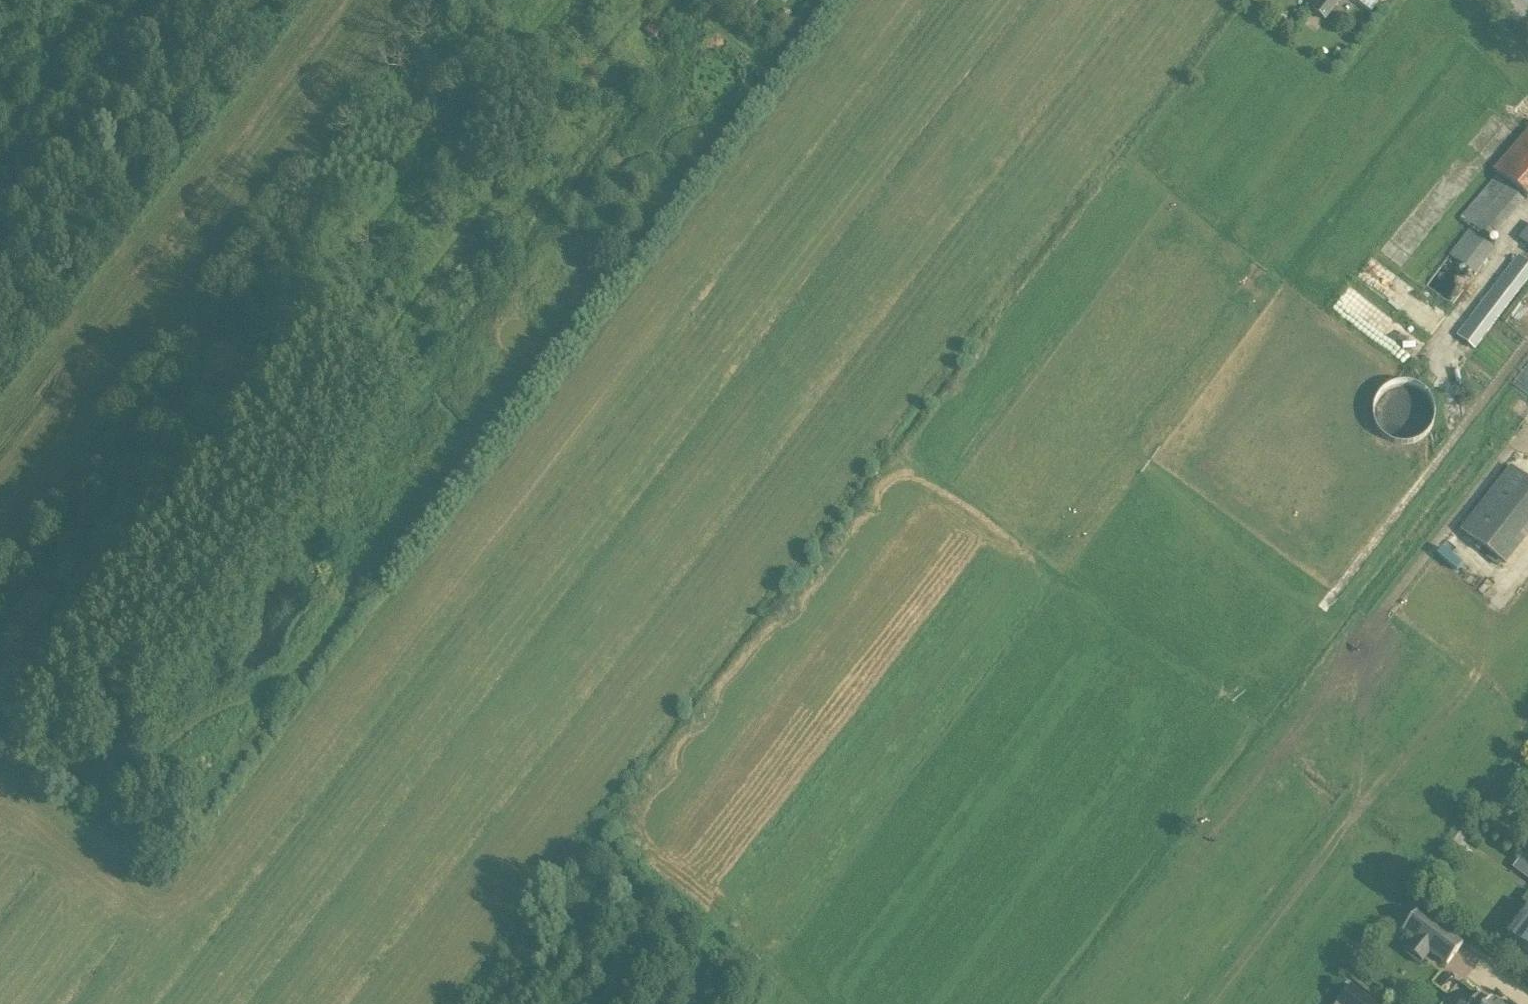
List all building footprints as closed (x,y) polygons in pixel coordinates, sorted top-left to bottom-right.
[(759,0),(737,0),(751,11),(759,0)] [(1312,10),(1321,0),(1313,0),(1308,6),(1312,10)] [(1312,10),(1324,19),(1339,0),(1321,0),(1312,10)] [(1493,171),(1527,199),(1527,131),(1493,171)] [(1519,239),(1527,246),(1527,227),(1519,239)] [(1494,249),(1469,230),(1450,256),(1475,274),(1494,249)] [(1457,336),(1474,349),(1527,279),(1527,265),(1518,258),(1457,336)] [(1372,412),(1372,414),(1372,417),(1373,420),(1374,423),(1374,425),(1376,428),(1377,430),(1379,432),(1380,435),(1382,437),(1384,438),(1387,440),(1389,441),(1392,442),(1394,443),(1397,444),(1400,445),(1402,445),(1405,445),(1408,445),(1411,444),(1413,443),(1416,442),(1418,441),(1421,440),(1423,438),(1425,436),(1427,434),(1429,432),(1430,430),(1432,428),(1433,425),(1434,422),(1435,420),(1435,417),(1435,414),(1435,411),(1435,409),(1434,406),(1434,403),(1433,401),(1431,398),(1430,396),(1428,393),(1426,391),(1424,389),(1422,388),(1420,386),(1417,385),(1415,384),(1412,383),(1409,382),(1406,382),(1404,382),(1401,382),(1398,382),(1395,383),(1392,384),(1390,385),(1387,386),(1385,388),(1383,390),(1381,392),(1379,394),(1377,396),(1376,398),(1375,401),(1374,403),(1373,406),(1373,409),(1372,412)] [(1518,475),(1472,527),(1508,559),(1527,536),(1527,484),(1518,475)] [(1526,856),(1515,875),(1527,882),(1527,857),(1526,856)] [(1417,911),(1401,932),(1446,966),(1461,945),(1417,911)] [(1512,940),(1527,953),(1527,919),(1512,940)] [(1338,1003),(1372,1003),(1350,987),(1338,1003)] [(1476,995),(1469,1003),(1487,1003),(1476,995)]
